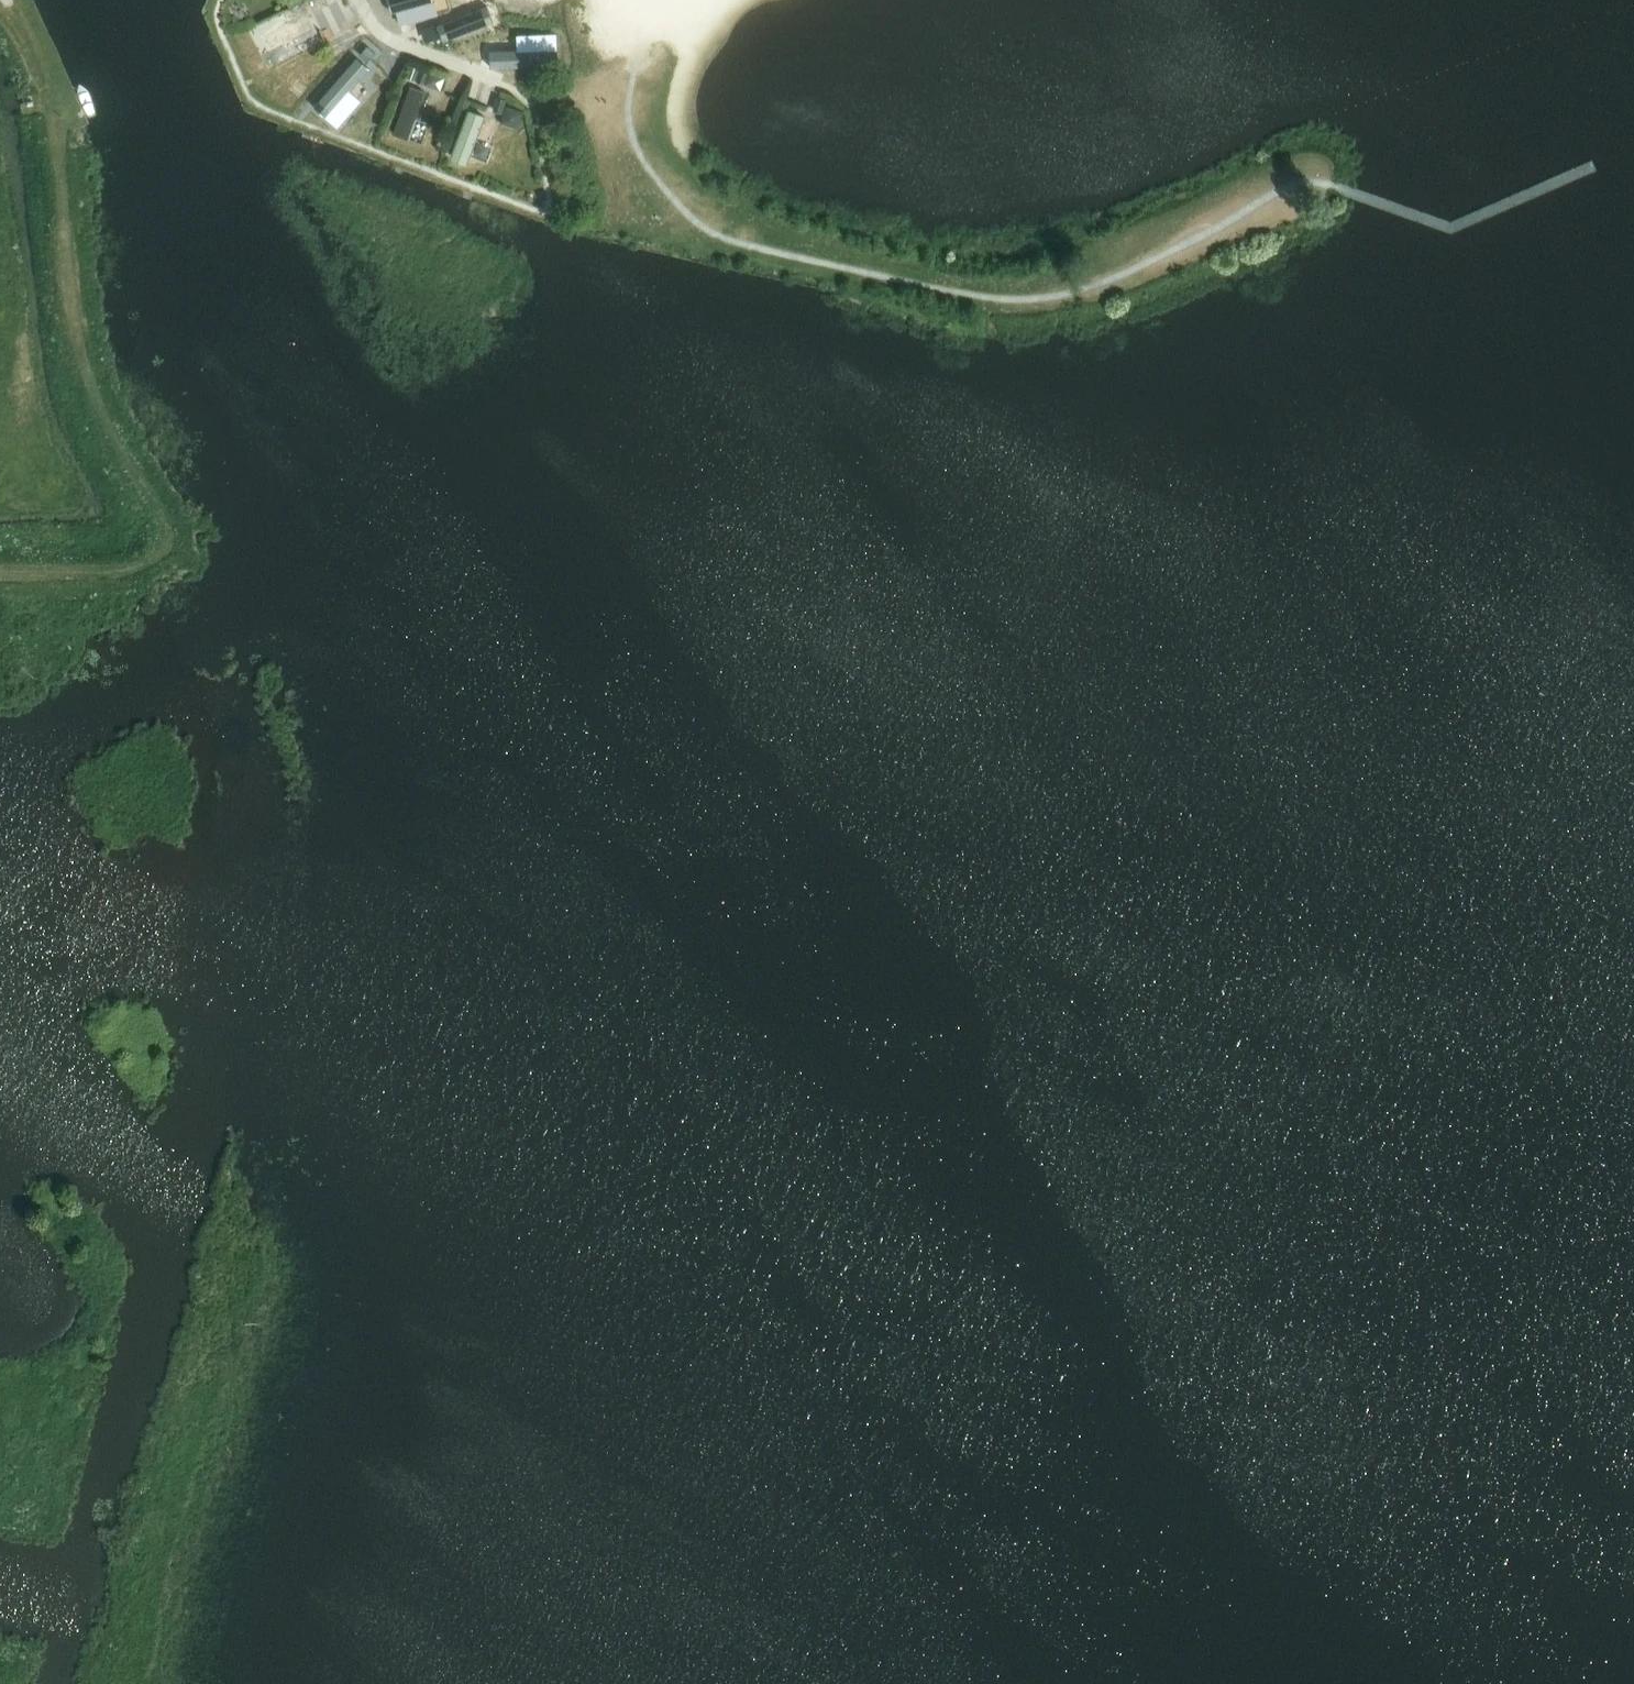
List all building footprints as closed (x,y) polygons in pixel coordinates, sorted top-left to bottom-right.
[(392,14),(436,2),(435,0),(389,0),(392,14)] [(489,6),(438,25),(444,42),(495,23),(489,6)] [(306,13),(261,35),(270,52),(314,30),(306,13)] [(437,26),(423,31),(428,42),(441,37),(437,26)] [(368,46),(360,56),(368,63),(377,53),(368,46)] [(559,50),(491,52),(492,68),(559,66),(559,50)] [(358,58),(315,107),(328,118),(371,69),(358,58)] [(413,65),(408,78),(417,81),(421,68),(413,65)] [(422,69),(417,81),(426,84),(430,71),(422,69)] [(411,86),(394,134),(409,139),(426,92),(411,86)] [(498,97),(494,111),(504,114),(508,100),(498,97)] [(469,110),(451,159),(468,166),(487,117),(469,110)] [(420,137),(430,139),(435,119),(425,116),(420,137)]
